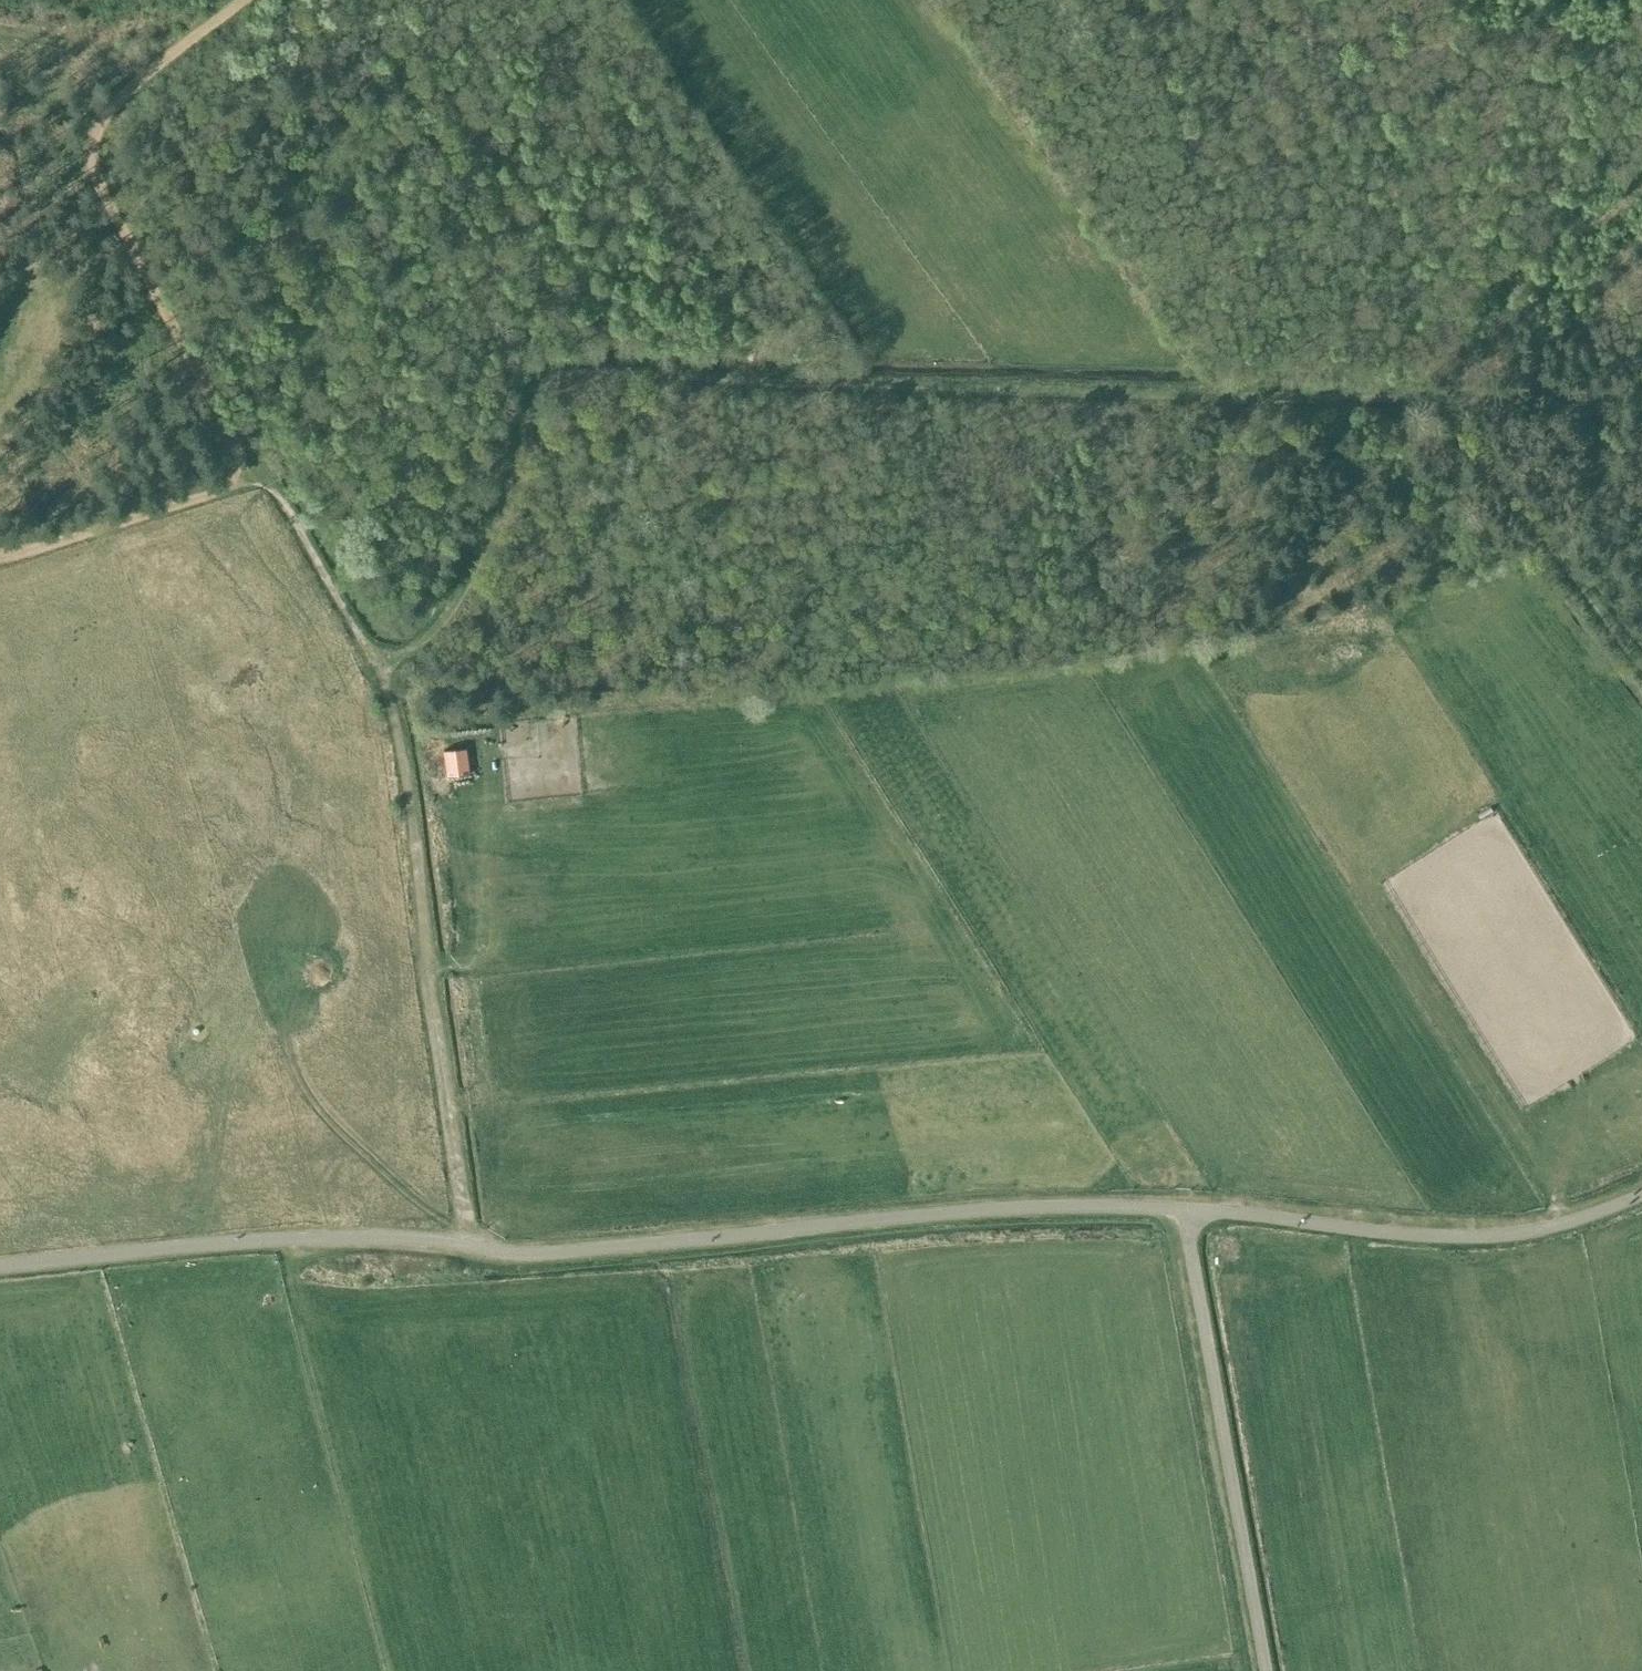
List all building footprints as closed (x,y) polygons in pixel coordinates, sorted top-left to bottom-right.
[(446,745),(449,772),(474,769),(471,742),(446,745)]
